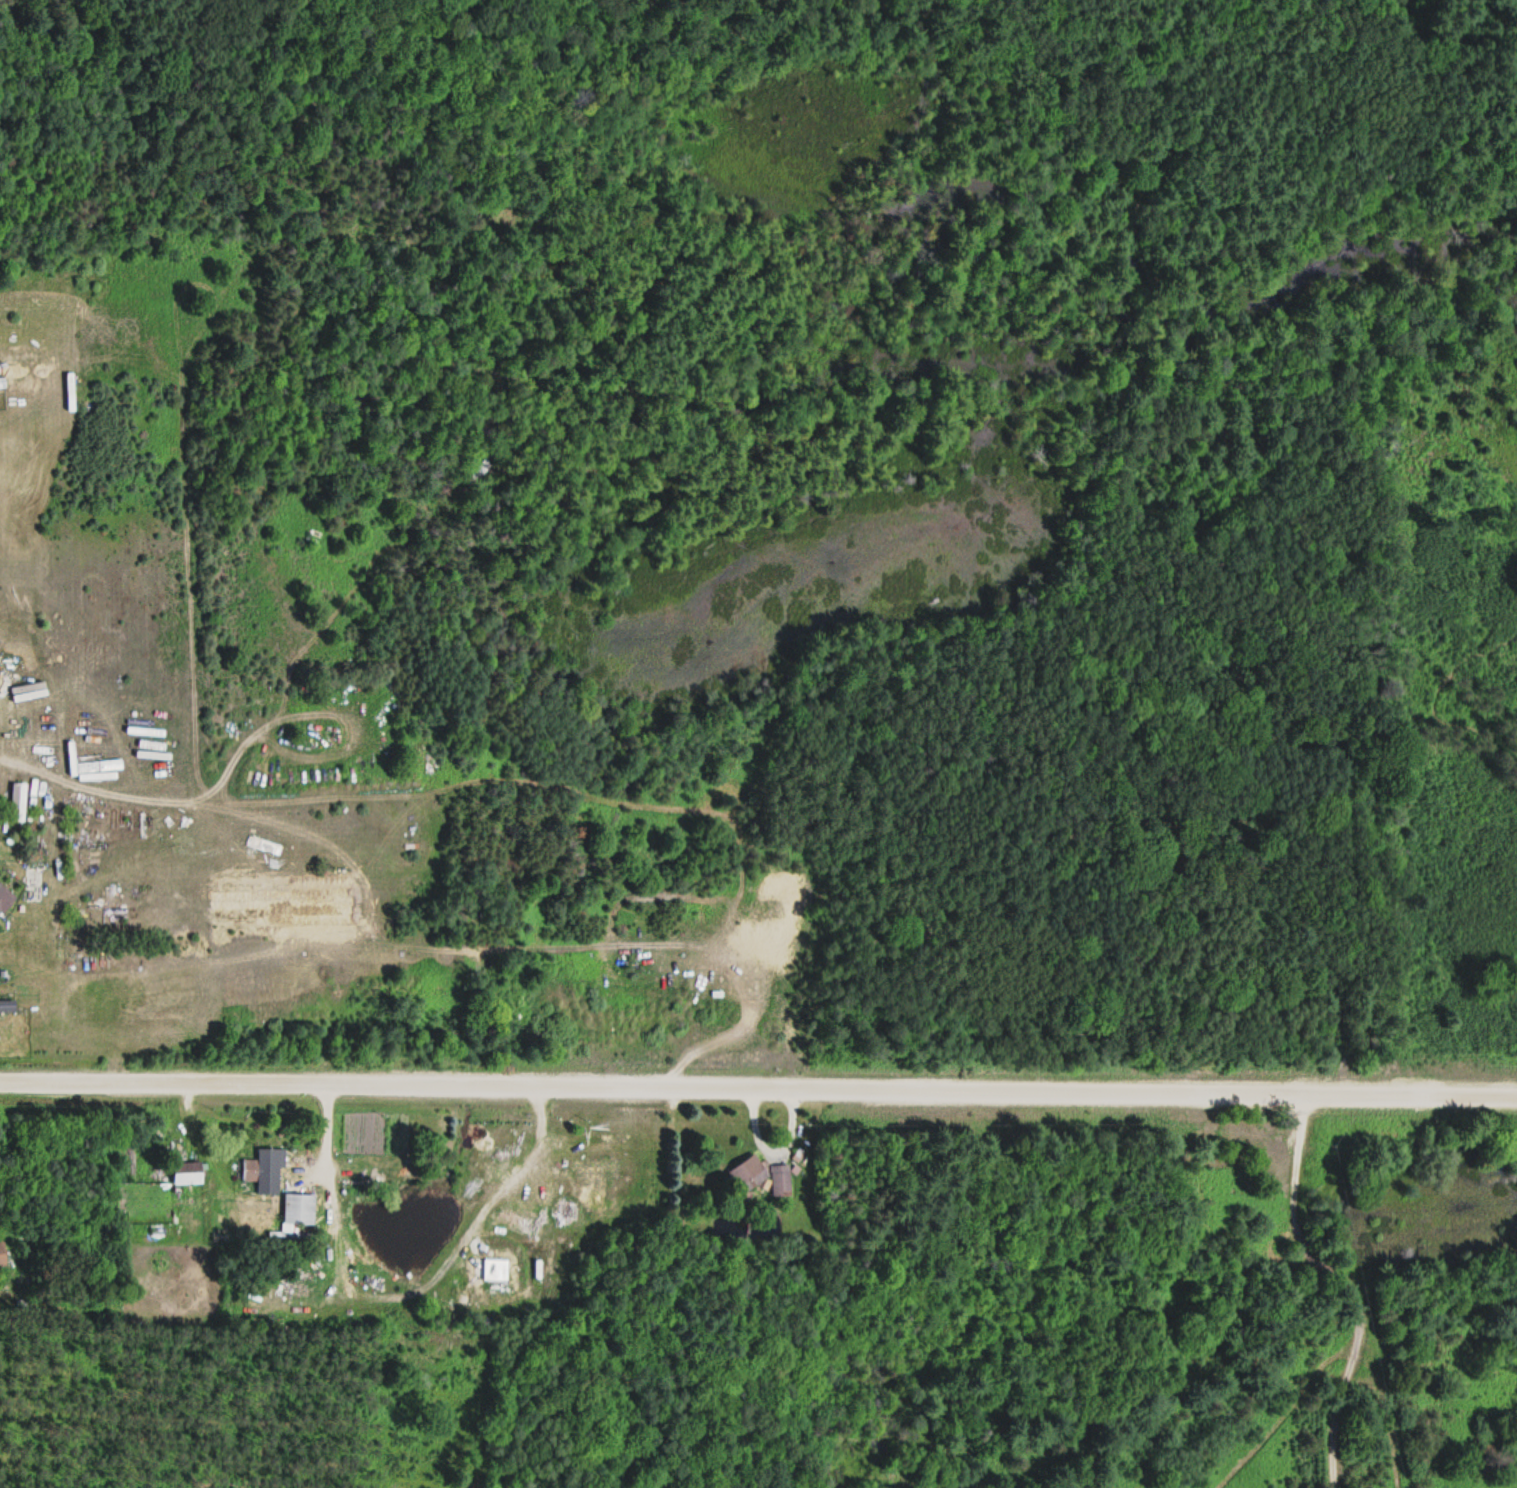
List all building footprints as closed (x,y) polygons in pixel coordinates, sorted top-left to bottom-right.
[(11,823),(26,823),(26,783),(11,783),(11,823)] [(16,900),(0,885),(0,916),(16,900)] [(243,1160),(242,1182),(258,1183),(258,1193),(274,1194),(274,1170),(276,1170),(277,1150),(257,1150),(257,1161),(243,1160)] [(769,1176),(753,1155),(730,1173),(745,1193),(769,1176)] [(202,1184),(202,1163),(174,1163),(174,1184),(202,1184)] [(770,1168),(774,1197),(792,1195),(789,1166),(770,1168)] [(315,1196),(284,1196),(284,1232),(298,1232),(298,1226),(315,1226),(315,1196)]
